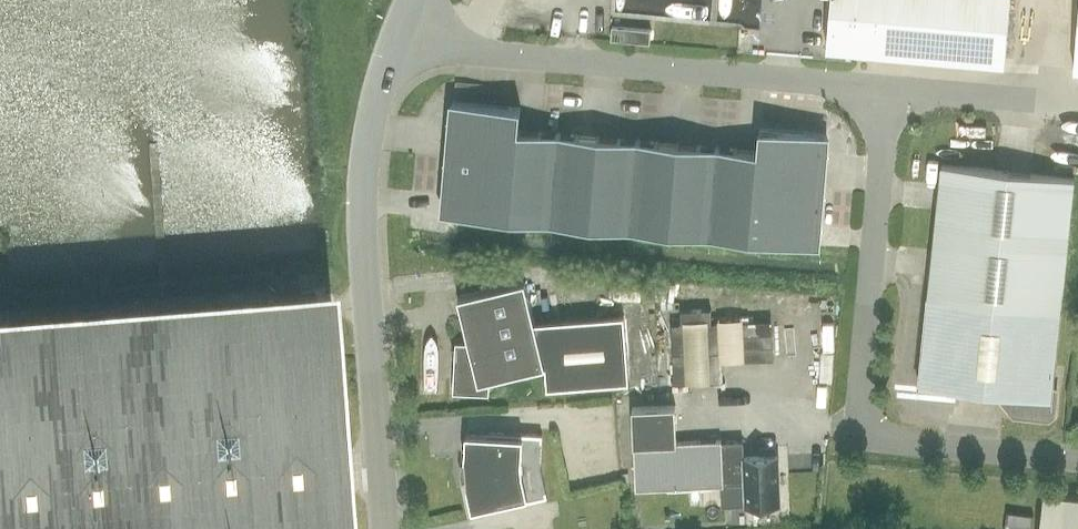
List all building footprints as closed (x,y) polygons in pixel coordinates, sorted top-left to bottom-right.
[(1011,0),(831,0),(827,48),(1005,63),(1011,0)] [(756,151),(519,130),(521,107),(454,102),(444,212),(814,244),(825,134),(758,128),(756,151)] [(1050,418),(1055,414),(1057,390),(1053,389),(1076,171),(943,157),(919,385),(1012,395),(1010,409),(1015,414),(1050,418)] [(671,359),(803,371),(811,282),(679,270),(671,359)] [(535,322),(525,281),(459,297),(470,343),(456,342),(456,348),(453,348),(453,347),(452,348),(455,361),(454,392),(490,394),(490,379),(546,366),(548,388),(629,381),(624,315),(535,322)] [(319,321),(0,347),(0,528),(336,528),(319,321)] [(677,442),(676,406),(633,408),(637,489),(724,485),(724,484),(745,483),(746,505),(753,505),(753,506),(758,509),(763,510),(767,508),(771,505),(772,505),(772,504),(781,504),(778,456),(744,457),(744,440),(722,442),(722,440),(677,442)] [(492,505),(493,509),(548,497),(541,466),(543,435),(487,431),(487,435),(466,434),(465,459),(467,459),(467,463),(462,463),(462,462),(461,462),(461,472),(463,482),(464,482),(464,481),(468,480),(469,485),(467,486),(473,510),(492,505)] [(1044,494),(1040,528),(1077,528),(1077,497),(1044,494)]
